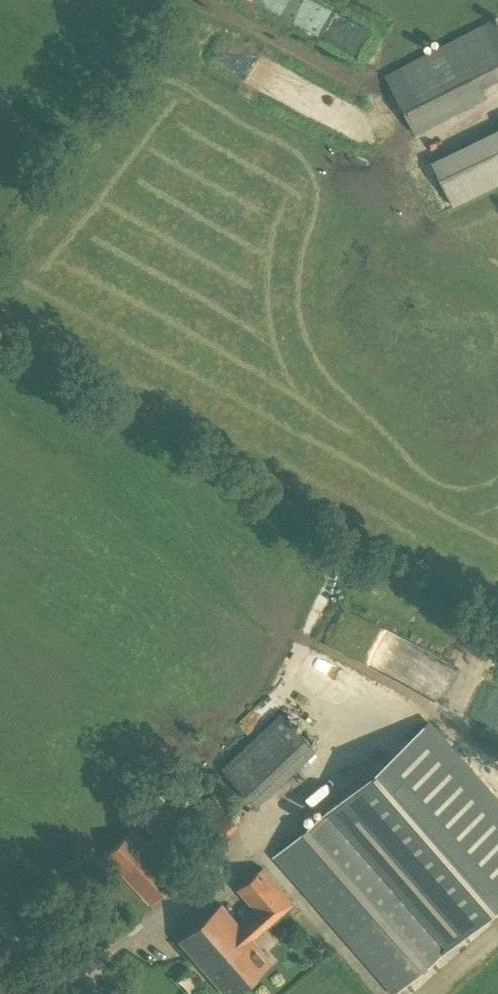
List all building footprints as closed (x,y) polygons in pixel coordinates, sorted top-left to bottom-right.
[(258,3),(330,43),(346,15),(318,0),(259,0),(258,3)] [(497,79),(497,26),(494,17),(384,74),(414,135),(485,98),(480,88),(497,79)] [(430,160),(453,206),(497,184),(497,128),(430,160)] [(220,769),(255,806),(315,750),(280,712),(220,769)] [(172,830),(201,860),(238,825),(209,795),(172,830)] [(391,993),(393,993),(457,938),(412,886),(337,800),(272,857),(391,993)] [(104,856),(148,905),(178,877),(132,829),(104,856)] [(236,889),(254,910),(238,923),(221,903),(178,941),(224,993),(233,993),(271,961),(253,939),(294,903),(263,866),(236,889)]
